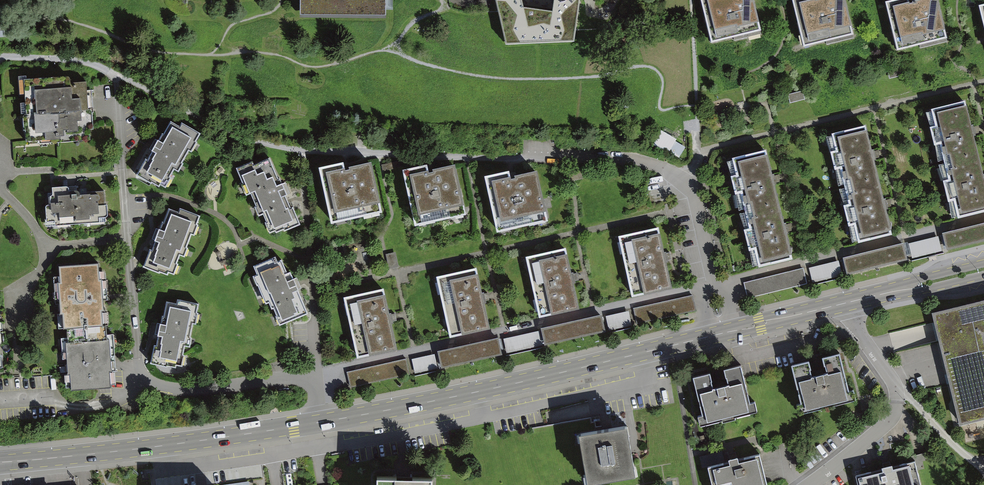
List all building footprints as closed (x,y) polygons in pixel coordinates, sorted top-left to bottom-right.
[(302,16),(388,16),(388,0),(303,0),(302,16)] [(507,46),(577,44),(582,0),(557,0),(556,12),(527,8),(525,0),(497,0),(507,46)] [(699,1),(711,50),(761,38),(752,0),(732,0),(723,2),(723,0),(701,0),(699,1)] [(791,4),(803,54),(854,42),(843,0),(842,0),(816,6),(814,0),(809,0),(791,4)] [(908,3),(885,8),(897,58),(947,46),(937,3),(909,10),(908,3)] [(887,71),(889,80),(905,77),(902,68),(887,71)] [(73,75),(22,78),(26,144),(88,140),(88,133),(96,132),(94,91),(88,91),(87,82),(73,83),(73,75)] [(788,93),(790,102),(805,98),(803,89),(788,93)] [(931,110),(958,217),(983,210),(983,175),(966,101),(931,110)] [(183,128),(172,122),(149,162),(147,160),(138,177),(157,188),(159,184),(169,190),(175,179),(171,177),(175,170),(181,173),(186,164),(184,163),(190,152),(194,154),(205,135),(186,124),(183,128)] [(868,126),(834,135),(860,242),(895,233),(868,126)] [(655,144),(680,159),(688,145),(662,131),(655,144)] [(769,150),(734,158),(761,265),(796,256),(769,150)] [(301,225),(273,158),(256,165),(254,162),(237,169),(249,196),(253,195),(263,217),(267,215),(274,234),(279,232),(279,234),(301,225)] [(345,161),(320,166),(332,222),(383,211),(372,160),(346,166),(345,161)] [(428,163),(403,169),(416,225),(467,213),(455,162),(429,168),(428,163)] [(583,177),(581,167),(566,171),(568,181),(583,177)] [(511,169),(485,175),(498,231),(549,219),(538,168),(512,174),(511,169)] [(73,186),(54,187),(56,204),(47,205),(48,228),(110,224),(108,192),(73,194),(73,186)] [(180,213),(169,209),(155,250),(152,249),(146,266),(174,276),(181,256),(187,258),(202,216),(182,209),(180,213)] [(943,230),(947,247),(983,238),(983,220),(943,230)] [(659,226),(619,234),(633,296),(672,287),(659,226)] [(938,235),(909,242),(912,257),(942,249),(938,235)] [(903,240),(843,254),(847,271),(908,257),(903,240)] [(566,247),(527,255),(540,316),(579,308),(566,247)] [(386,253),(389,268),(399,266),(395,251),(386,253)] [(276,258),(254,266),(267,301),(270,300),(279,326),(306,317),(286,261),(278,264),(276,258)] [(839,259),(809,266),(813,281),(842,274),(839,259)] [(98,265),(59,268),(63,331),(66,331),(70,392),(110,389),(106,327),(102,328),(98,265)] [(477,267),(438,276),(451,336),(490,328),(477,267)] [(803,267),(744,281),(748,297),(807,282),(803,267)] [(385,287),(345,296),(358,357),(398,348),(385,287)] [(693,294),(633,307),(637,323),(696,309),(693,294)] [(960,420),(983,414),(983,295),(932,307),(960,420)] [(178,303),(169,301),(162,344),(156,343),(153,364),(182,369),(185,347),(191,348),(195,323),(198,324),(201,302),(179,298),(178,303)] [(628,309),(606,314),(609,329),(632,324),(628,309)] [(602,311),(541,325),(545,342),(605,329),(602,311)] [(539,329),(503,337),(507,352),(542,344),(539,329)] [(498,334),(438,348),(442,365),(502,352),(498,334)] [(434,352),(412,358),(415,372),(438,367),(434,352)] [(840,352),(791,364),(801,403),(797,404),(799,414),(856,399),(854,390),(850,391),(840,352)] [(406,357),(347,370),(351,386),(410,373),(406,357)] [(741,365),(693,377),(702,415),(698,416),(700,425),(757,412),(755,402),(750,403),(741,365)] [(627,426),(578,434),(587,483),(635,475),(627,426)] [(708,466),(712,484),(768,484),(760,453),(708,466)] [(856,475),(858,484),(922,484),(916,460),(856,475)]
